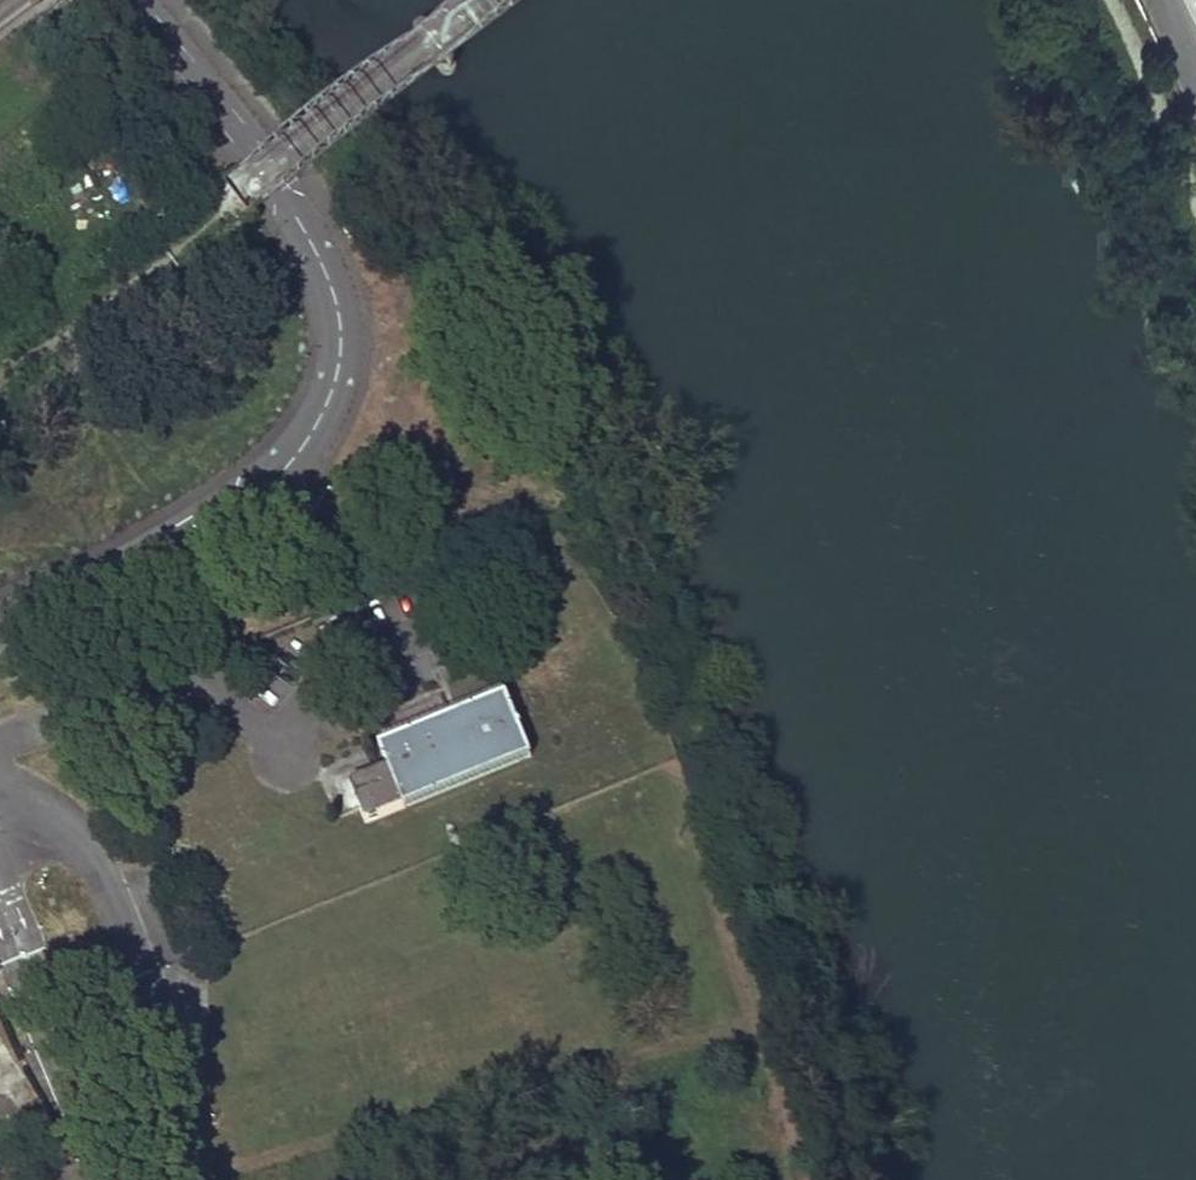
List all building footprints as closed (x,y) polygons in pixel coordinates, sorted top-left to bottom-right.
[(388,769),(349,785),(366,824),(531,758),(506,696),(379,747),(388,769)] [(80,880),(60,873),(54,886),(41,882),(38,891),(28,888),(20,909),(43,917),(36,937),(78,954),(92,914),(70,905),(80,880)]
